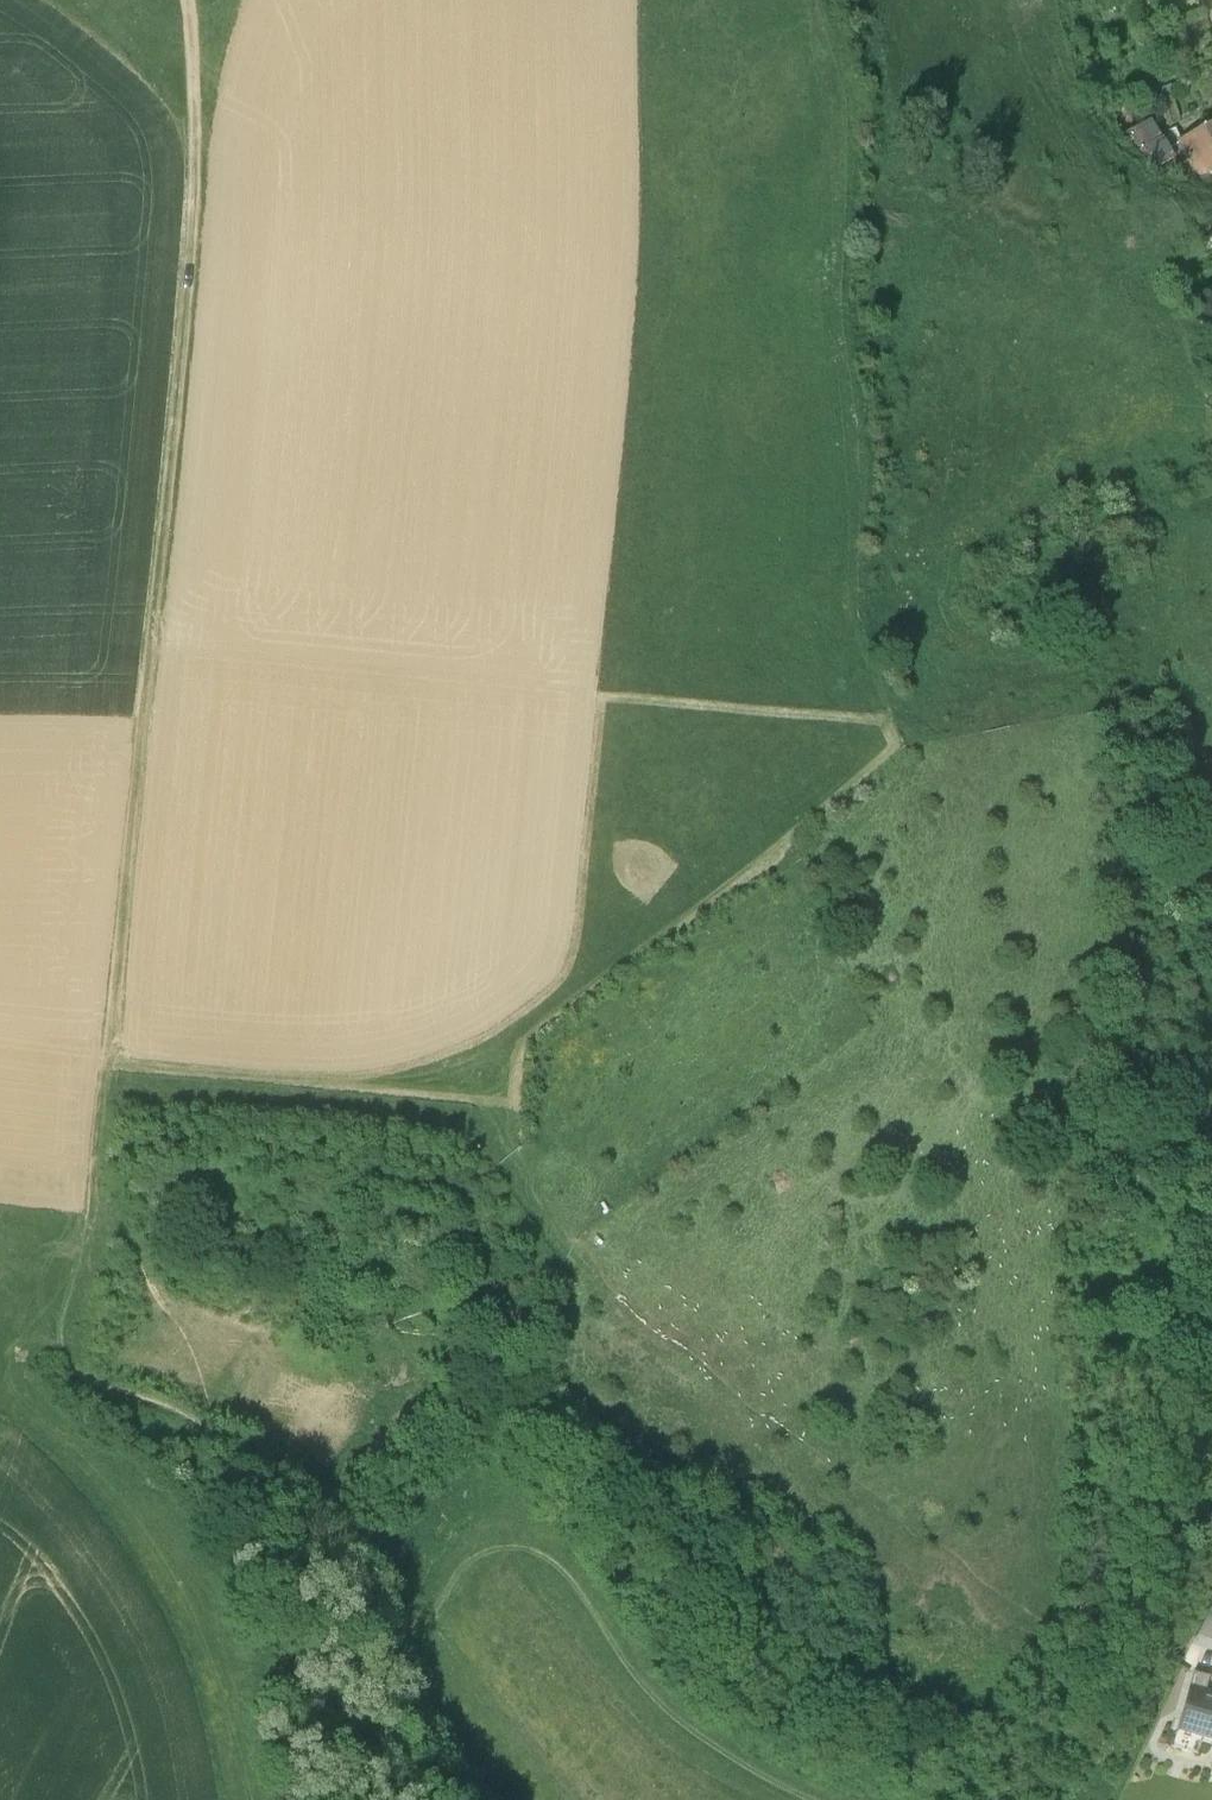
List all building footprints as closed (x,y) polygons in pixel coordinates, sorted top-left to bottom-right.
[(1153,113),(1125,129),(1145,159),(1150,167),(1176,152),(1153,113)] [(1179,135),(1204,184),(1211,181),(1211,119),(1179,135)] [(1189,1686),(1173,1732),(1211,1745),(1211,1694),(1189,1686)]
